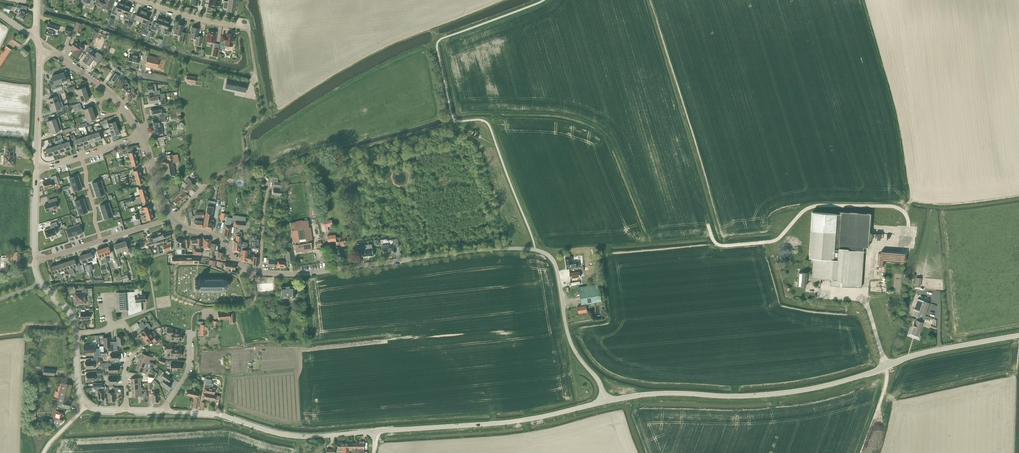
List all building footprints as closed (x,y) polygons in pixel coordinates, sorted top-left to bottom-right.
[(96,4),(102,6),(102,8),(109,10),(112,0),(97,0),(96,4)] [(215,9),(215,5),(218,6),(220,0),(209,0),(208,7),(215,9)] [(235,12),(237,0),(234,0),(228,0),(228,2),(224,1),(223,8),(227,9),(227,11),(235,12)] [(117,13),(121,14),(124,4),(122,3),(121,3),(119,2),(116,9),(113,7),(111,13),(116,15),(117,13)] [(124,4),(121,14),(124,15),(123,18),(128,20),(131,14),(128,13),(130,7),(127,5),(124,4)] [(20,10),(16,17),(23,21),(27,13),(26,12),(27,7),(18,5),(16,8),(20,10)] [(136,20),(140,21),(144,11),(141,10),(141,11),(138,10),(135,16),(133,15),(130,20),(135,22),(136,20)] [(144,11),(140,21),(143,23),(142,25),(147,27),(149,22),(147,21),(149,14),(146,13),(147,12),(144,11)] [(157,28),(160,29),(164,19),(161,18),(158,17),(156,24),(153,23),(151,28),(156,30),(157,28)] [(164,19),(160,29),(164,30),(163,33),(168,35),(170,29),(167,28),(169,21),(167,20),(164,19)] [(76,22),(74,30),(79,32),(82,24),(76,22)] [(44,34),(53,37),(55,31),(57,32),(59,28),(48,24),(46,28),(44,34)] [(183,26),(177,24),(174,33),(180,35),(179,41),(185,42),(187,33),(182,32),(183,26)] [(71,37),(73,30),(65,27),(64,32),(69,33),(68,36),(71,37)] [(199,29),(192,27),(190,37),(196,39),(195,45),(201,46),(202,36),(198,35),(199,29)] [(217,32),(208,31),(206,42),(215,43),(217,32)] [(227,34),(226,36),(222,36),(221,46),(226,46),(226,45),(228,46),(229,47),(231,47),(232,46),(233,45),(234,43),(233,42),(234,34),(227,34)] [(20,48),(24,42),(13,35),(8,43),(14,47),(15,45),(20,48)] [(80,43),(79,44),(74,41),(70,48),(74,51),(72,54),(78,58),(87,45),(84,43),(83,45),(80,43)] [(6,46),(0,56),(0,67),(11,50),(6,46)] [(97,52),(96,53),(88,47),(84,54),(86,55),(82,61),(89,66),(93,60),(97,63),(102,56),(97,52)] [(139,63),(141,54),(130,51),(128,60),(139,63)] [(165,60),(147,55),(144,66),(157,69),(163,71),(165,60)] [(114,72),(113,74),(108,80),(114,85),(120,77),(123,73),(117,69),(114,73),(114,72)] [(63,84),(67,83),(70,82),(68,75),(65,76),(64,72),(58,74),(60,83),(63,82),(63,84)] [(55,87),(55,86),(59,85),(58,84),(60,83),(58,74),(52,76),(53,80),(50,81),(52,88),(55,87)] [(201,85),(202,82),(195,81),(196,77),(186,76),(185,81),(195,83),(194,84),(201,85)] [(227,78),(225,88),(245,92),(247,82),(227,78)] [(135,89),(136,88),(135,88),(134,89),(127,82),(127,81),(126,80),(125,80),(124,79),(121,83),(119,84),(121,86),(120,88),(122,91),(122,92),(123,94),(124,93),(127,96),(127,95),(130,99),(132,97),(134,98),(136,96),(135,94),(136,93),(135,89)] [(157,91),(156,85),(146,87),(147,93),(154,91),(155,95),(160,94),(159,91),(157,91)] [(78,96),(87,93),(85,87),(76,90),(78,96)] [(59,95),(65,93),(64,90),(56,92),(57,95),(56,95),(57,96),(48,99),(50,105),(58,102),(61,101),(59,95)] [(89,99),(87,93),(78,96),(80,102),(89,99)] [(161,96),(158,96),(148,98),(150,104),(161,102),(161,105),(166,104),(165,99),(162,99),(161,96)] [(60,108),(58,102),(50,105),(52,111),(56,110),(57,113),(64,111),(69,109),(67,105),(62,106),(62,108),(60,108)] [(85,116),(93,113),(91,107),(83,109),(85,116)] [(165,113),(162,113),(161,111),(162,111),(161,107),(150,109),(152,116),(158,114),(159,118),(166,117),(165,113)] [(85,116),(87,122),(95,119),(93,113),(85,116)] [(47,121),(49,127),(57,124),(55,118),(47,121)] [(158,119),(158,120),(153,121),(155,135),(163,133),(161,122),(166,122),(165,118),(158,119)] [(110,130),(117,127),(115,121),(108,124),(108,123),(103,124),(104,127),(108,125),(109,129),(110,130)] [(59,131),(59,130),(62,129),(60,124),(57,124),(49,127),(51,133),(59,131)] [(101,139),(104,138),(102,132),(101,127),(98,128),(98,127),(96,128),(97,132),(94,133),(93,134),(95,141),(101,139)] [(119,134),(117,127),(110,130),(109,129),(105,130),(106,133),(110,131),(112,136),(119,134)] [(87,136),(89,143),(95,141),(93,134),(94,133),(92,129),(90,130),(91,134),(88,135),(87,136)] [(83,145),(89,143),(87,136),(88,135),(86,131),(84,132),(85,136),(82,137),(81,138),(83,145)] [(77,147),(83,145),(81,138),(82,137),(80,133),(78,134),(79,136),(71,139),(73,145),(76,144),(77,147)] [(157,147),(165,145),(163,137),(155,138),(157,147)] [(58,145),(60,152),(66,150),(64,143),(63,139),(60,140),(62,144),(58,145)] [(52,147),(55,154),(60,152),(58,145),(57,141),(54,141),(56,146),(52,147)] [(48,157),(55,154),(52,147),(51,143),(49,143),(50,148),(45,149),(48,157)] [(13,156),(14,148),(6,147),(5,155),(4,155),(3,165),(13,166),(14,156),(13,156)] [(128,153),(130,160),(137,158),(135,151),(128,153)] [(173,163),(179,162),(177,154),(172,155),(172,154),(167,155),(168,160),(163,161),(166,178),(175,176),(173,163)] [(130,160),(131,163),(129,164),(130,167),(132,166),(132,167),(139,165),(137,158),(130,160)] [(142,176),(140,169),(133,171),(135,178),(142,176)] [(191,189),(195,184),(193,182),(189,179),(192,176),(189,173),(183,179),(186,182),(188,183),(187,185),(191,189)] [(52,183),(58,182),(56,175),(50,177),(51,180),(43,182),(45,189),(53,186),(52,183)] [(78,175),(69,178),(71,185),(80,182),(78,175)] [(120,182),(118,175),(111,177),(113,184),(120,182)] [(137,184),(144,182),(142,176),(135,178),(137,184)] [(101,180),(92,183),(94,190),(103,187),(101,180)] [(80,182),(71,185),(73,192),(82,189),(80,182)] [(281,196),(282,183),(274,182),(273,189),(272,195),(281,196)] [(185,191),(188,194),(191,189),(187,185),(186,184),(183,187),(184,188),(183,189),(182,189),(180,192),(181,193),(182,194),(185,192),(185,191)] [(103,187),(94,190),(96,197),(105,194),(103,187)] [(147,194),(145,187),(138,189),(140,196),(147,194)] [(185,199),(188,195),(185,192),(182,194),(181,193),(178,195),(183,201),(185,199)] [(142,203),(149,201),(147,194),(140,196),(142,203)] [(183,201),(178,195),(172,199),(174,201),(173,201),(177,205),(183,201)] [(56,198),(49,200),(50,203),(44,205),(46,211),(57,208),(55,204),(58,203),(56,198)] [(83,198),(74,201),(77,208),(86,205),(83,198)] [(109,203),(100,206),(102,212),(111,209),(109,203)] [(86,205),(77,208),(79,215),(88,212),(86,205)] [(143,207),(143,208),(141,208),(142,211),(144,210),(145,214),(152,212),(150,205),(143,207)] [(206,206),(204,221),(203,228),(212,231),(213,224),(213,220),(211,220),(213,207),(206,206)] [(111,209),(102,212),(104,219),(113,216),(111,209)] [(144,221),(147,220),(147,221),(154,219),(152,212),(145,214),(146,217),(143,218),(144,221)] [(203,221),(203,216),(203,212),(195,212),(195,217),(197,217),(197,221),(194,220),(194,227),(203,228),(204,221),(203,221)] [(813,274),(812,280),(812,281),(821,282),(821,279),(832,279),(832,285),(860,287),(863,251),(835,249),(837,214),(813,212),(809,258),(814,258),(813,274)] [(870,214),(841,212),(838,245),(868,247),(870,214)] [(232,218),(232,220),(231,223),(233,224),(233,226),(244,228),(245,222),(246,217),(233,215),(232,218)] [(230,226),(232,218),(227,217),(225,225),(222,238),(229,239),(232,227),(230,226)] [(332,226),(331,219),(320,221),(322,233),(328,232),(327,227),(332,226)] [(306,251),(312,250),(311,242),(310,238),(311,238),(311,237),(311,233),(310,232),(309,232),(309,228),(308,220),(302,221),(302,220),(300,221),(301,229),(297,230),(298,237),(292,237),(293,245),(295,245),(296,252),(301,252),(307,251),(306,251)] [(51,228),(44,230),(46,238),(57,234),(55,229),(58,228),(56,222),(50,224),(51,228)] [(80,224),(73,226),(76,235),(83,233),(80,224)] [(73,226),(66,229),(69,238),(76,235),(73,226)] [(153,240),(153,241),(164,238),(163,237),(172,235),(171,232),(165,234),(165,232),(163,232),(162,231),(151,235),(153,240)] [(259,236),(259,234),(253,233),(253,235),(253,236),(251,236),(250,247),(258,248),(259,236)] [(345,239),(348,239),(347,233),(339,235),(339,237),(335,238),(335,235),(327,236),(328,242),(335,241),(336,245),(341,244),(341,245),(345,245),(345,239)] [(240,247),(242,247),(247,247),(247,243),(247,242),(244,242),(243,242),(241,241),(242,234),(237,234),(237,236),(236,236),(235,241),(233,240),(232,251),(238,252),(238,254),(240,254),(240,247)] [(153,241),(151,242),(149,238),(146,239),(147,240),(140,243),(141,246),(148,244),(148,246),(157,243),(157,244),(164,242),(163,239),(153,241)] [(210,249),(211,239),(203,238),(203,248),(210,249)] [(181,249),(181,254),(185,254),(184,239),(175,240),(176,249),(181,249)] [(201,247),(201,239),(190,239),(190,244),(191,244),(191,246),(196,246),(196,247),(201,247)] [(119,243),(122,251),(125,250),(126,254),(129,253),(128,249),(125,241),(119,243)] [(116,253),(118,257),(118,258),(120,257),(119,252),(122,251),(119,243),(114,245),(116,253)] [(374,256),(373,249),(372,249),(372,244),(362,246),(364,256),(370,255),(370,256),(374,256)] [(382,245),(382,249),(383,255),(396,253),(395,246),(389,246),(389,245),(382,245)] [(109,261),(108,257),(107,255),(110,254),(108,247),(102,249),(105,255),(105,258),(107,262),(108,266),(109,266),(111,273),(116,271),(114,264),(112,265),(111,261),(109,261)] [(247,247),(242,247),(241,253),(241,252),(241,256),(241,261),(252,262),(252,265),(258,265),(258,257),(253,256),(253,255),(249,254),(249,250),(250,247),(247,247)] [(288,261),(294,260),(292,248),(284,249),(286,261),(277,261),(277,267),(286,267),(286,264),(288,264),(288,261)] [(99,257),(105,255),(102,249),(96,250),(99,257)] [(13,254),(13,256),(12,256),(12,254),(10,254),(10,253),(6,253),(6,261),(12,261),(12,259),(13,259),(13,260),(14,260),(14,263),(20,263),(20,251),(14,251),(14,254),(13,254)] [(87,261),(88,261),(93,259),(91,252),(85,254),(87,261)] [(223,260),(224,253),(218,252),(216,259),(223,260)] [(576,268),(576,267),(580,267),(580,261),(573,262),(572,257),(570,257),(570,253),(564,254),(565,258),(567,269),(576,268)] [(82,263),(85,262),(86,266),(88,271),(90,271),(89,265),(88,261),(87,261),(85,254),(79,256),(82,263)] [(68,261),(72,274),(74,273),(73,269),(72,270),(72,268),(76,267),(74,259),(68,261)] [(70,274),(72,274),(68,261),(62,263),(64,270),(69,269),(69,271),(70,274)] [(238,270),(235,270),(235,264),(225,262),(224,269),(228,269),(228,273),(238,275),(238,270)] [(60,272),(64,270),(62,263),(56,265),(60,277),(62,277),(61,273),(60,272)] [(58,278),(60,277),(56,265),(50,267),(52,274),(57,273),(57,274),(57,275),(58,278)] [(812,280),(813,274),(807,274),(807,273),(799,273),(798,283),(799,283),(799,287),(806,287),(806,281),(807,281),(807,280),(812,280)] [(129,281),(129,279),(128,275),(121,277),(123,283),(129,281)] [(226,280),(225,281),(222,280),(222,279),(218,280),(218,279),(217,279),(217,280),(214,280),(214,279),(213,279),(213,280),(209,280),(209,279),(208,279),(208,280),(205,280),(205,279),(204,279),(204,280),(200,280),(200,279),(199,279),(199,280),(195,280),(195,283),(194,283),(194,285),(194,287),(195,287),(195,290),(199,290),(199,292),(200,292),(200,291),(204,291),(204,292),(205,292),(205,291),(208,291),(208,292),(209,292),(209,291),(213,291),(213,292),(214,292),(214,291),(217,290),(217,292),(218,291),(218,290),(222,290),(222,291),(222,290),(225,290),(226,290),(225,289),(227,287),(228,288),(228,287),(227,287),(227,285),(227,283),(228,283),(227,283),(226,281),(226,280)] [(257,292),(265,291),(265,283),(257,284),(257,292)] [(265,283),(265,291),(273,291),(273,283),(265,283)] [(578,307),(579,313),(587,312),(586,304),(602,301),(600,289),(599,289),(598,284),(584,286),(584,291),(579,292),(581,305),(582,304),(582,306),(578,307)] [(282,298),(295,297),(294,286),(289,286),(286,286),(286,287),(281,287),(282,298)] [(145,294),(142,294),(142,288),(134,288),(134,291),(126,292),(126,291),(115,292),(117,312),(128,311),(128,316),(136,313),(136,312),(139,311),(139,312),(142,311),(141,302),(146,302),(145,294)] [(74,298),(75,304),(81,304),(81,303),(85,303),(85,293),(75,293),(75,298),(74,298)] [(914,323),(912,327),(913,328),(911,333),(917,335),(930,303),(924,301),(918,299),(913,310),(918,312),(917,315),(918,315),(916,320),(917,320),(916,323),(914,323)] [(235,323),(234,311),(229,312),(229,311),(217,312),(218,320),(229,319),(230,324),(235,323)] [(208,331),(208,325),(206,325),(206,324),(203,324),(203,322),(198,321),(198,324),(200,324),(200,335),(206,335),(206,331),(208,331)] [(148,323),(142,326),(145,330),(140,333),(143,338),(151,333),(149,330),(151,328),(148,323)] [(182,332),(173,332),(173,329),(167,329),(167,336),(170,336),(170,341),(178,341),(182,341),(182,332)] [(159,339),(157,336),(154,331),(151,333),(143,338),(146,343),(152,340),(153,342),(159,339)] [(117,345),(124,345),(123,336),(116,336),(117,343),(114,343),(114,351),(118,351),(117,345)] [(94,357),(100,357),(99,349),(94,349),(94,344),(84,345),(84,353),(93,352),(94,357)] [(167,345),(166,351),(171,351),(171,356),(181,356),(181,349),(172,349),(172,346),(167,345)] [(140,358),(149,362),(150,359),(151,360),(152,357),(142,353),(140,358)] [(98,364),(98,361),(101,361),(100,358),(91,358),(92,361),(85,362),(85,368),(94,368),(94,364),(98,364)] [(146,369),(148,369),(149,367),(147,366),(149,362),(140,358),(137,365),(146,369)] [(108,368),(109,373),(118,372),(117,366),(111,366),(111,363),(101,364),(101,367),(102,367),(102,369),(108,368)] [(145,371),(146,369),(137,365),(135,370),(146,374),(147,371),(145,371)] [(163,380),(161,384),(168,389),(172,384),(169,382),(172,378),(164,372),(160,378),(163,380)] [(113,384),(117,384),(117,377),(108,377),(108,387),(113,387),(113,384)] [(205,379),(205,382),(203,392),(214,394),(215,389),(212,389),(213,384),(211,383),(211,380),(205,379)] [(53,420),(53,421),(50,420),(49,423),(59,425),(60,421),(63,422),(64,418),(63,417),(64,411),(65,408),(69,409),(71,401),(68,400),(72,385),(62,383),(59,394),(55,393),(54,398),(58,399),(56,406),(55,409),(53,420)] [(97,387),(97,391),(98,400),(104,399),(104,390),(101,391),(101,387),(102,387),(102,383),(93,383),(93,387),(97,387)] [(188,385),(185,395),(194,397),(192,409),(198,409),(199,398),(201,393),(190,390),(192,386),(188,385)] [(108,402),(115,401),(114,394),(118,394),(118,388),(114,388),(114,392),(108,393),(108,402)] [(364,449),(364,442),(360,441),(360,443),(354,443),(354,451),(354,452),(355,452),(356,452),(364,452),(364,449)] [(338,443),(338,449),(343,449),(343,452),(349,452),(349,451),(354,451),(354,443),(338,443)]
